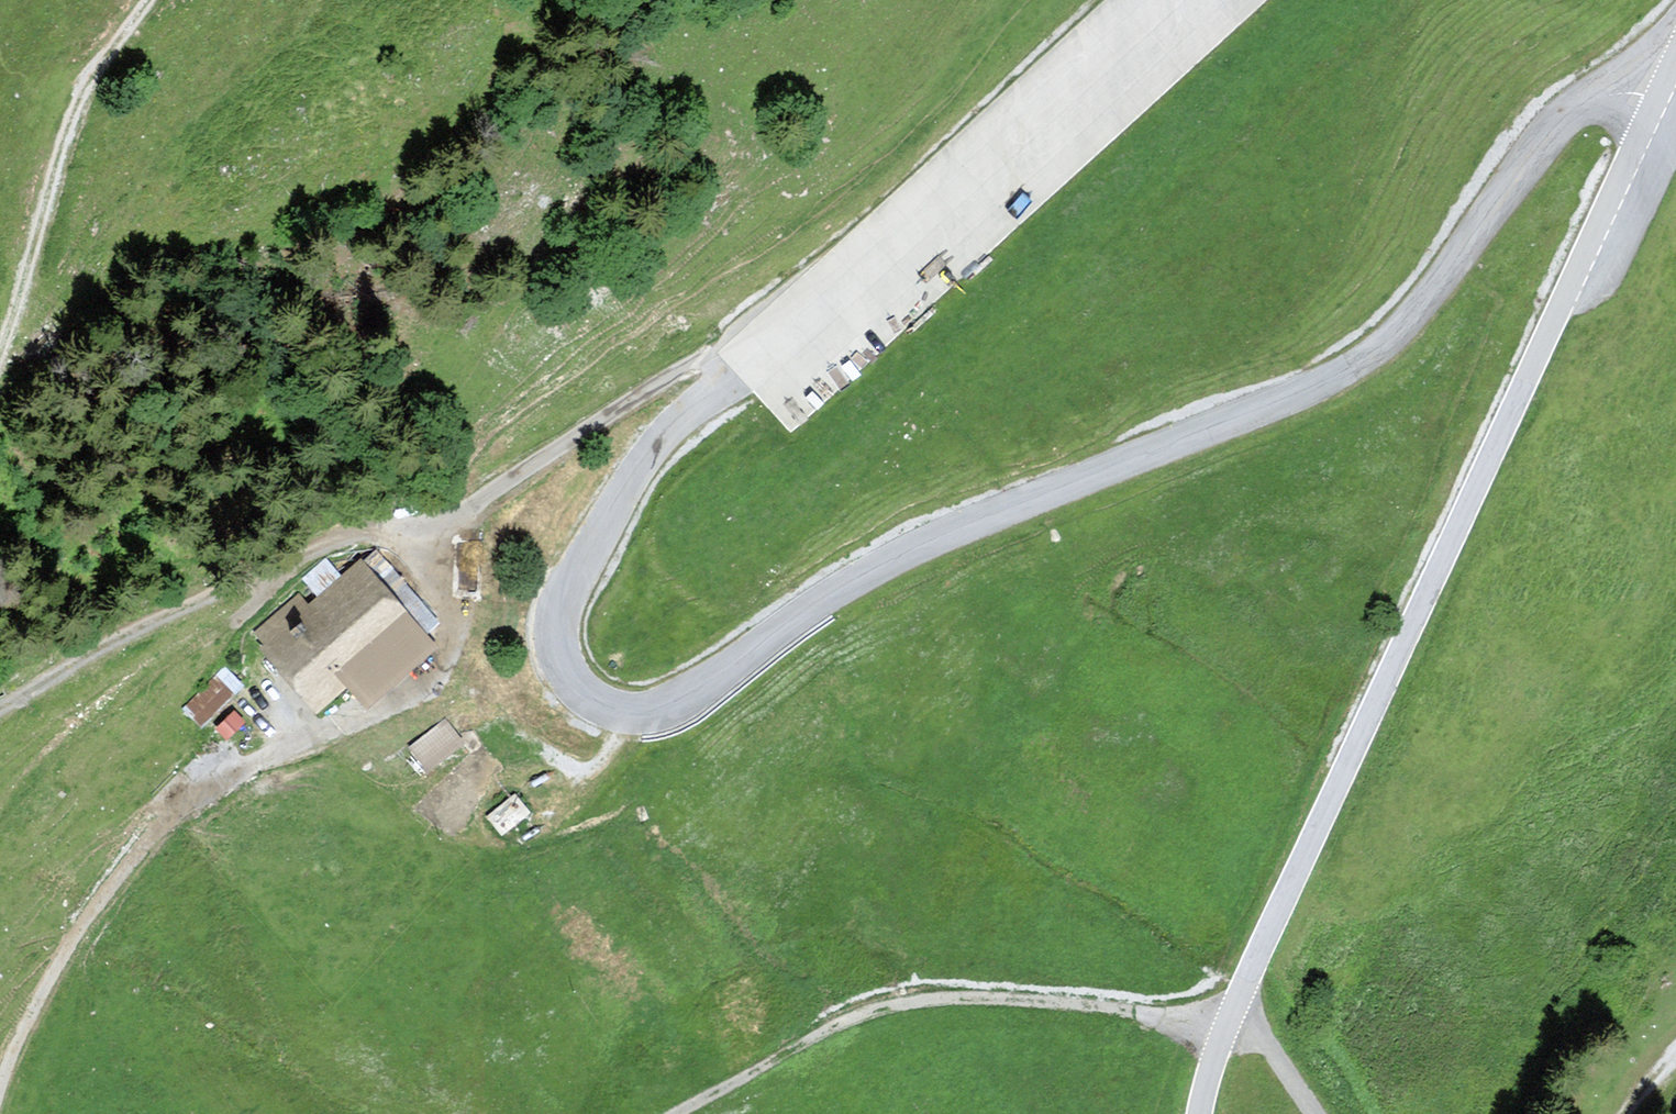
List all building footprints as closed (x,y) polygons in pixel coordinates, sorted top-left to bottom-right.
[(363,560),(360,557),(309,601),(302,592),(253,633),(321,712),(350,687),(363,703),(433,644),(423,633),(436,621),(375,549),(363,560)] [(226,662),(182,702),(200,721),(243,680),(226,662)] [(227,733),(244,716),(234,705),(216,722),(227,733)] [(503,831),(532,807),(517,787),(487,811),(503,831)]
